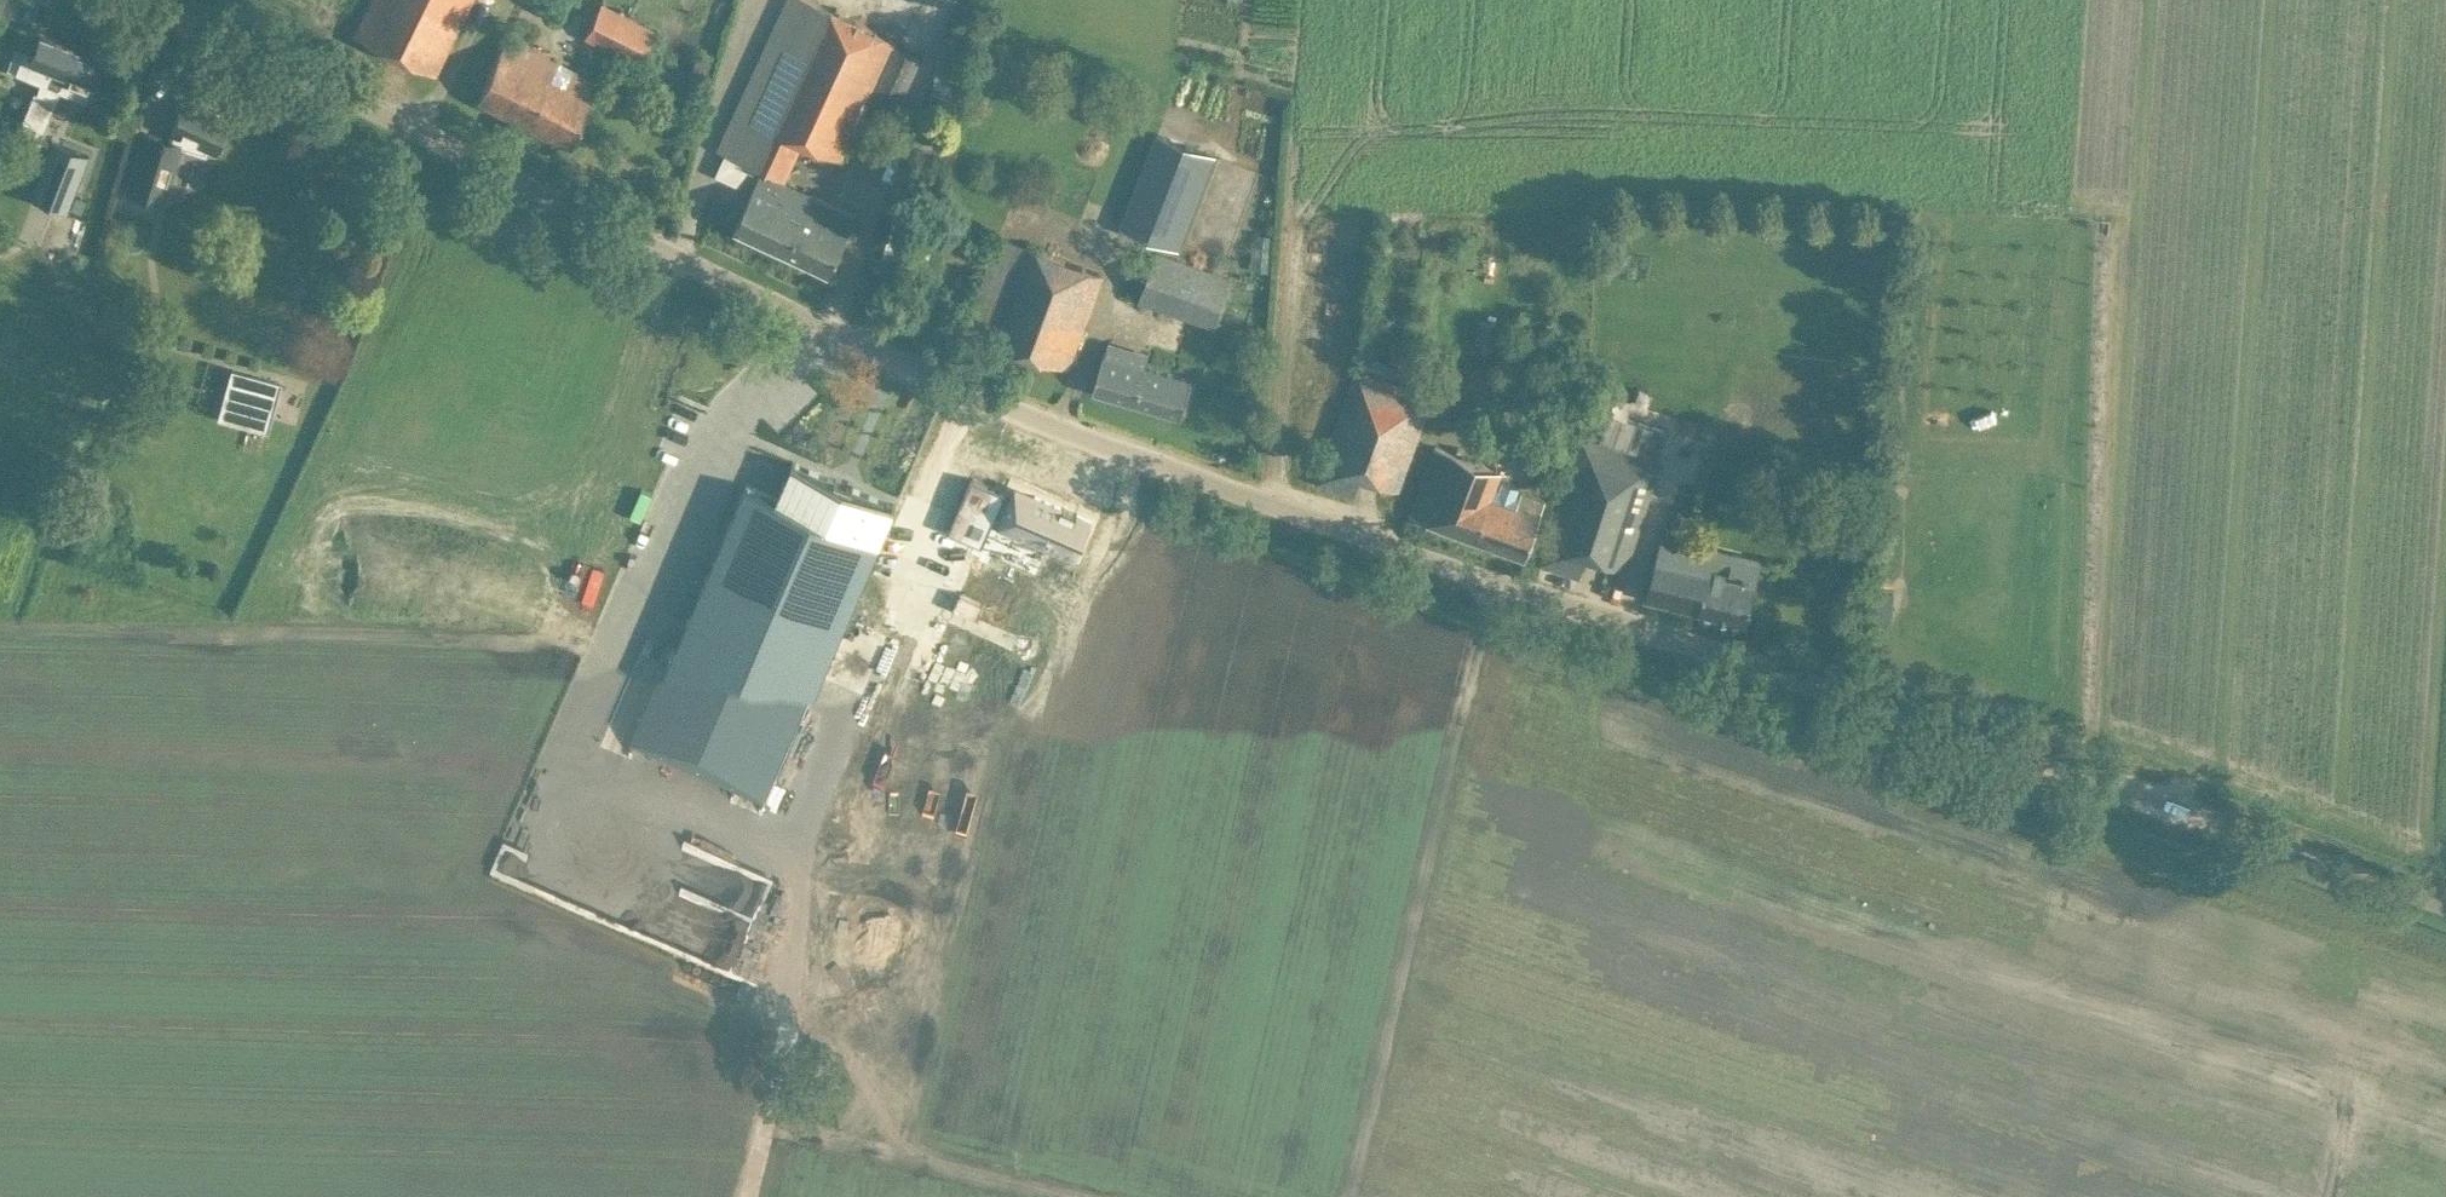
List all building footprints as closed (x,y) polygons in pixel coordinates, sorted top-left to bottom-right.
[(445,51),(470,0),(372,0),(355,33),(434,73),(445,51)] [(564,0),(530,0),(557,14),(564,0)] [(637,63),(655,27),(601,0),(583,36),(637,63)] [(869,100),(894,45),(897,40),(810,0),(787,0),(718,149),(738,159),(736,163),(759,174),(734,228),(763,242),(782,200),(777,198),(785,179),(803,141),(841,159),(869,100)] [(571,146),(582,124),(603,83),(549,55),(551,51),(511,31),(477,98),(571,146)] [(14,44),(6,66),(26,74),(41,80),(36,91),(33,89),(17,131),(40,140),(60,90),(84,99),(89,89),(99,64),(74,54),(76,49),(39,34),(32,52),(14,44)] [(894,45),(869,100),(896,112),(920,57),(894,45)] [(210,154),(227,118),(184,98),(167,133),(210,154)] [(163,202),(182,140),(143,129),(124,190),(163,202)] [(1154,131),(1120,224),(1161,239),(1177,245),(1211,152),(1154,131)] [(52,138),(30,195),(66,209),(88,152),(52,138)] [(862,163),(886,154),(881,138),(856,147),(862,163)] [(858,213),(785,179),(777,198),(782,200),(763,242),(830,273),(858,213)] [(1068,367),(1077,344),(1103,272),(1065,258),(1000,233),(974,305),(965,328),(1068,367)] [(1193,379),(1104,353),(1093,390),(1181,417),(1193,379)] [(233,369),(226,394),(273,407),(280,383),(233,369)] [(1398,489),(1407,467),(1432,398),(1359,370),(1326,458),(1317,481),(1355,494),(1362,476),(1398,489)] [(1620,389),(1602,442),(1660,461),(1678,408),(1620,389)] [(1625,569),(1632,546),(1660,461),(1602,442),(1582,436),(1541,562),(1580,575),(1586,557),(1625,569)] [(1546,500),(1522,491),(1497,482),(1501,469),(1435,445),(1410,514),(1525,556),(1541,514),(1540,514),(1546,500)] [(747,483),(651,706),(753,750),(730,803),(761,817),(896,505),(792,461),(777,496),(747,483)] [(1092,519),(1036,494),(1033,500),(1014,492),(1011,498),(1004,495),(1005,492),(972,477),(949,530),(982,545),(993,520),(1000,524),(1075,557),(1092,519)] [(1746,622),(1752,599),(1763,558),(1662,532),(1646,597),(1746,622)]
